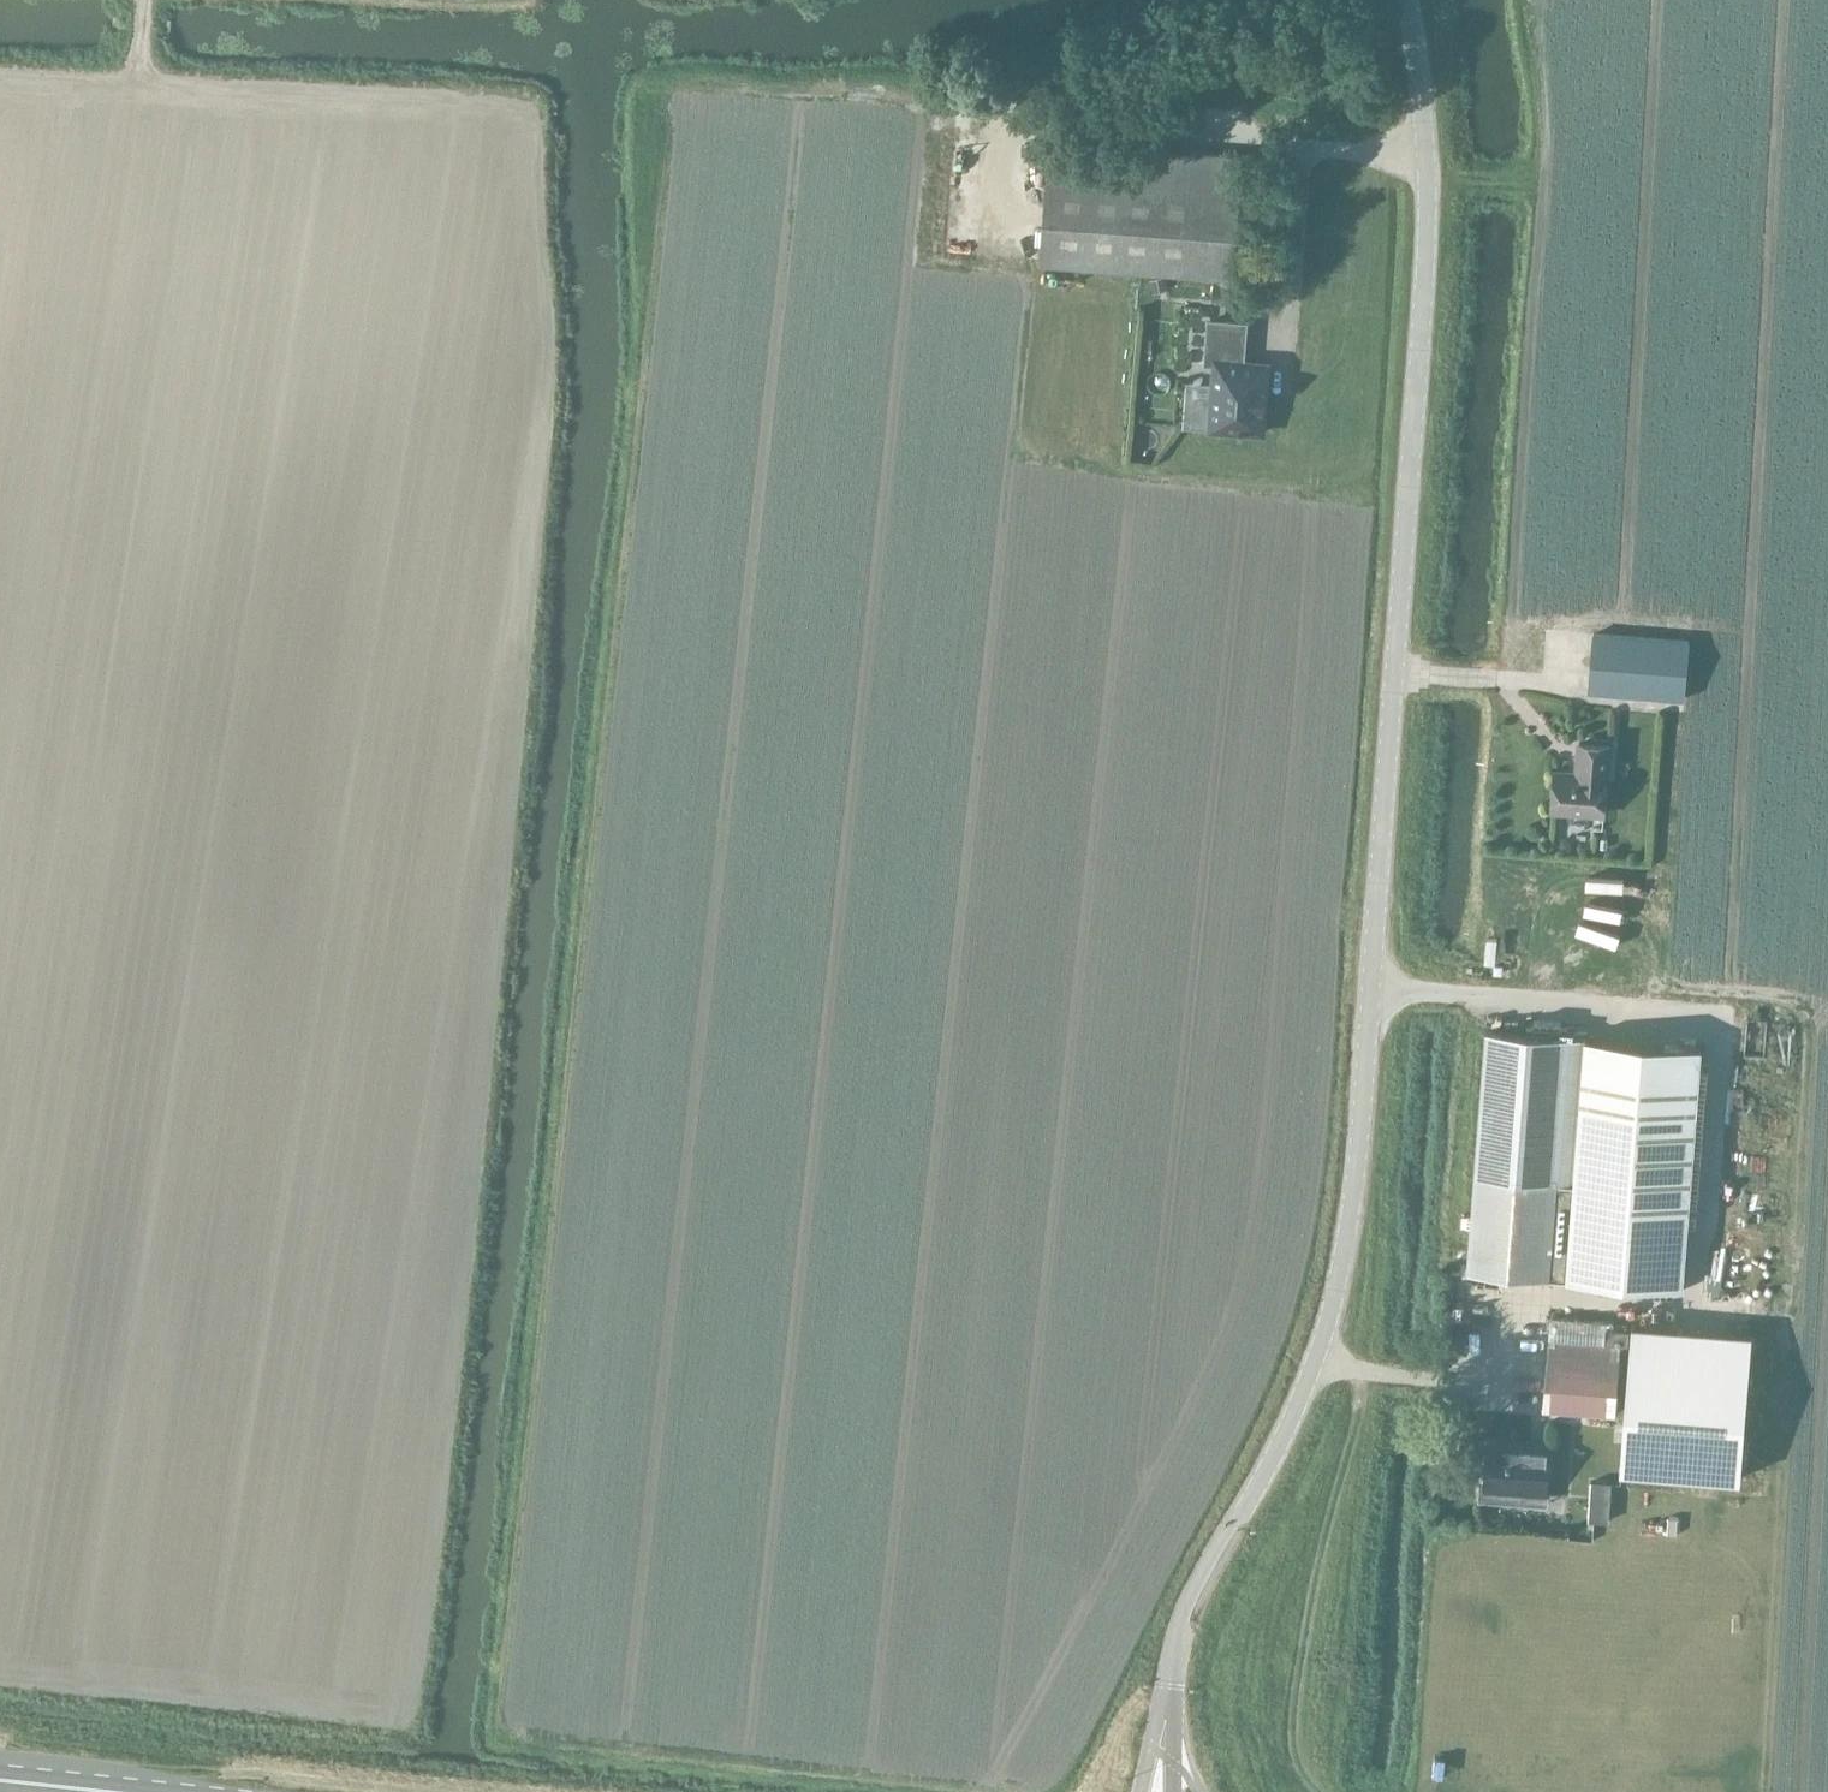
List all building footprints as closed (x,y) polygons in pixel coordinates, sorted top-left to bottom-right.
[(1241,188),(1235,187),(1238,154),(1055,141),(1052,174),(1047,174),(1041,261),(1234,275),(1241,188)] [(1211,428),(1262,432),(1267,364),(1216,360),(1211,428)] [(1589,690),(1596,691),(1685,698),(1690,640),(1594,633),(1589,690)] [(1552,809),(1605,813),(1610,745),(1580,742),(1577,772),(1555,771),(1552,809)] [(1581,1108),(1586,1037),(1487,1029),(1472,1216),(1463,1215),(1462,1225),(1471,1226),(1468,1269),(1683,1286),(1696,1117),(1581,1108)] [(1528,1315),(1570,1299),(1565,1286),(1523,1302),(1528,1315)] [(1466,1287),(1465,1304),(1495,1305),(1495,1288),(1466,1287)] [(1551,1316),(1549,1338),(1605,1342),(1606,1328),(1607,1320),(1551,1316)] [(1606,1328),(1605,1342),(1621,1344),(1628,1344),(1629,1330),(1606,1328)] [(1616,1413),(1621,1344),(1605,1342),(1549,1338),(1544,1407),(1616,1413)] [(1750,1357),(1630,1348),(1621,1468),(1741,1477),(1750,1357)] [(1518,1378),(1514,1400),(1534,1403),(1538,1382),(1518,1378)] [(1488,1443),(1485,1489),(1547,1493),(1551,1448),(1488,1443)]
